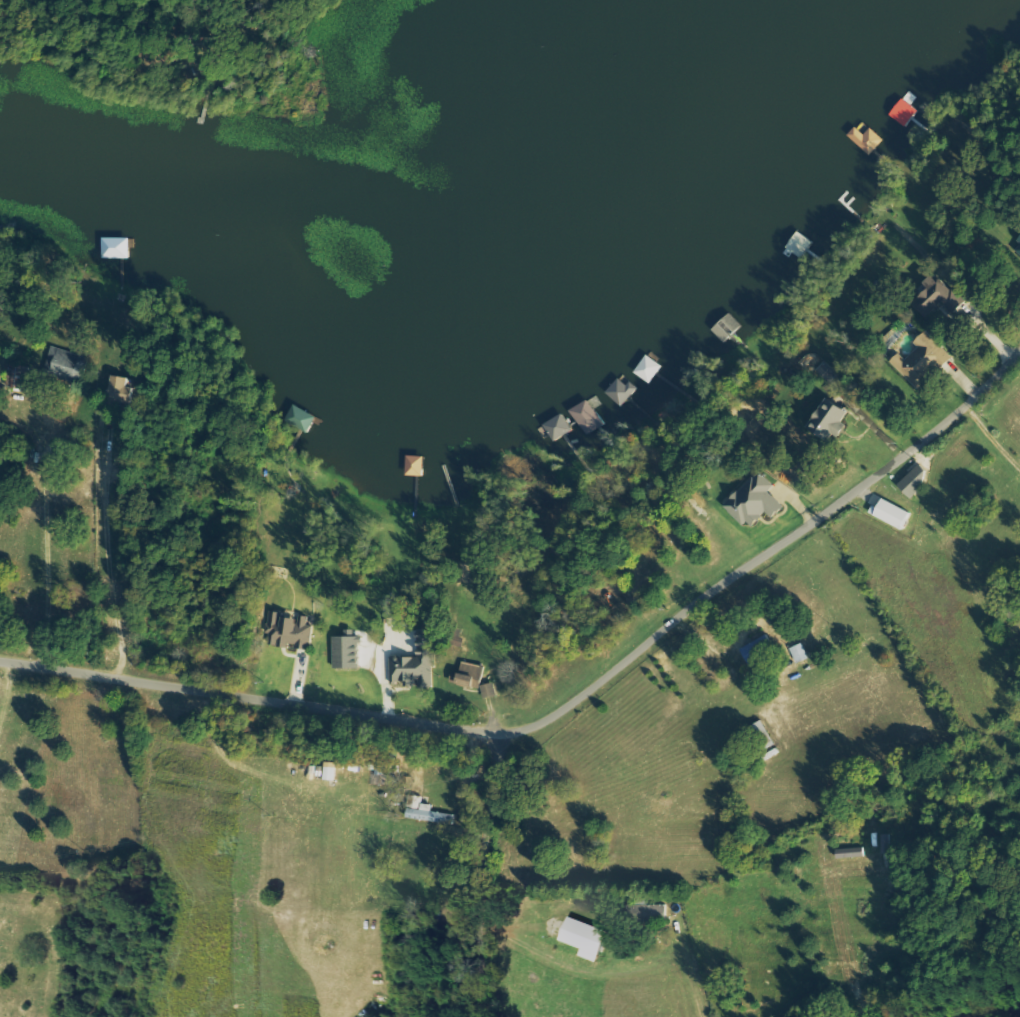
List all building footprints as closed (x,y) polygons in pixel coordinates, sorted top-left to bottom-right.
[(920,112),(905,99),(891,115),(907,128),(920,112)] [(872,128),(866,135),(857,127),(849,136),(871,156),(885,141),(872,128)] [(104,260),(131,260),(131,239),(104,238),(104,260)] [(918,390),(952,358),(928,332),(915,344),(920,349),(907,360),(902,354),(892,363),(918,390)] [(76,379),(83,356),(54,347),(47,369),(76,379)] [(30,367),(8,366),(8,389),(30,390),(30,367)] [(129,388),(131,380),(115,376),(109,400),(131,405),(135,389),(129,388)] [(622,377),(607,393),(622,408),(638,392),(622,377)] [(848,426),(844,423),(851,413),(830,399),(810,429),(835,446),(848,426)] [(571,412),(588,437),(605,425),(589,400),(571,412)] [(310,434),(318,417),(295,406),(287,423),(310,434)] [(573,433),(566,415),(538,427),(543,439),(551,436),(554,442),(573,433)] [(424,478),(425,457),(408,457),(407,477),(424,478)] [(770,492),(776,487),(761,472),(726,507),(751,531),(767,514),(773,520),(785,507),(770,492)] [(904,531),(912,514),(885,500),(876,516),(904,531)] [(269,646),(291,649),(291,648),(311,651),(314,627),(309,626),(310,620),(283,617),(284,614),(271,612),(268,633),(271,633),(269,646)] [(437,631),(421,631),(421,658),(392,659),(392,686),(415,685),(415,681),(430,680),(429,667),(438,667),(437,631)] [(776,653),(769,636),(742,649),(750,665),(776,653)] [(810,660),(804,645),(792,649),(798,664),(810,660)] [(485,666),(463,663),(462,674),(453,673),(452,684),(482,688),(485,666)] [(486,699),(498,697),(495,684),(483,686),(486,699)] [(434,813),(435,806),(424,804),(425,798),(411,796),(408,818),(454,826),(456,816),(434,813)] [(583,949),(581,958),(599,963),(608,931),(568,919),(562,943),(583,949)]
